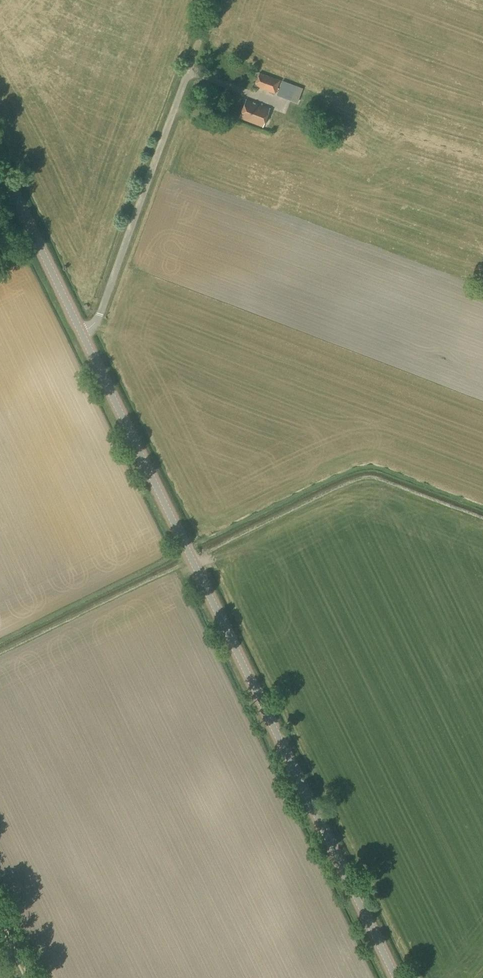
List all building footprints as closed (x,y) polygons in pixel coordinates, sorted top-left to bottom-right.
[(275,93),(280,80),(259,73),(254,86),(275,93)] [(302,88),(282,80),(276,94),(297,102),(302,88)] [(262,127),(269,109),(246,100),(239,118),(262,127)]
